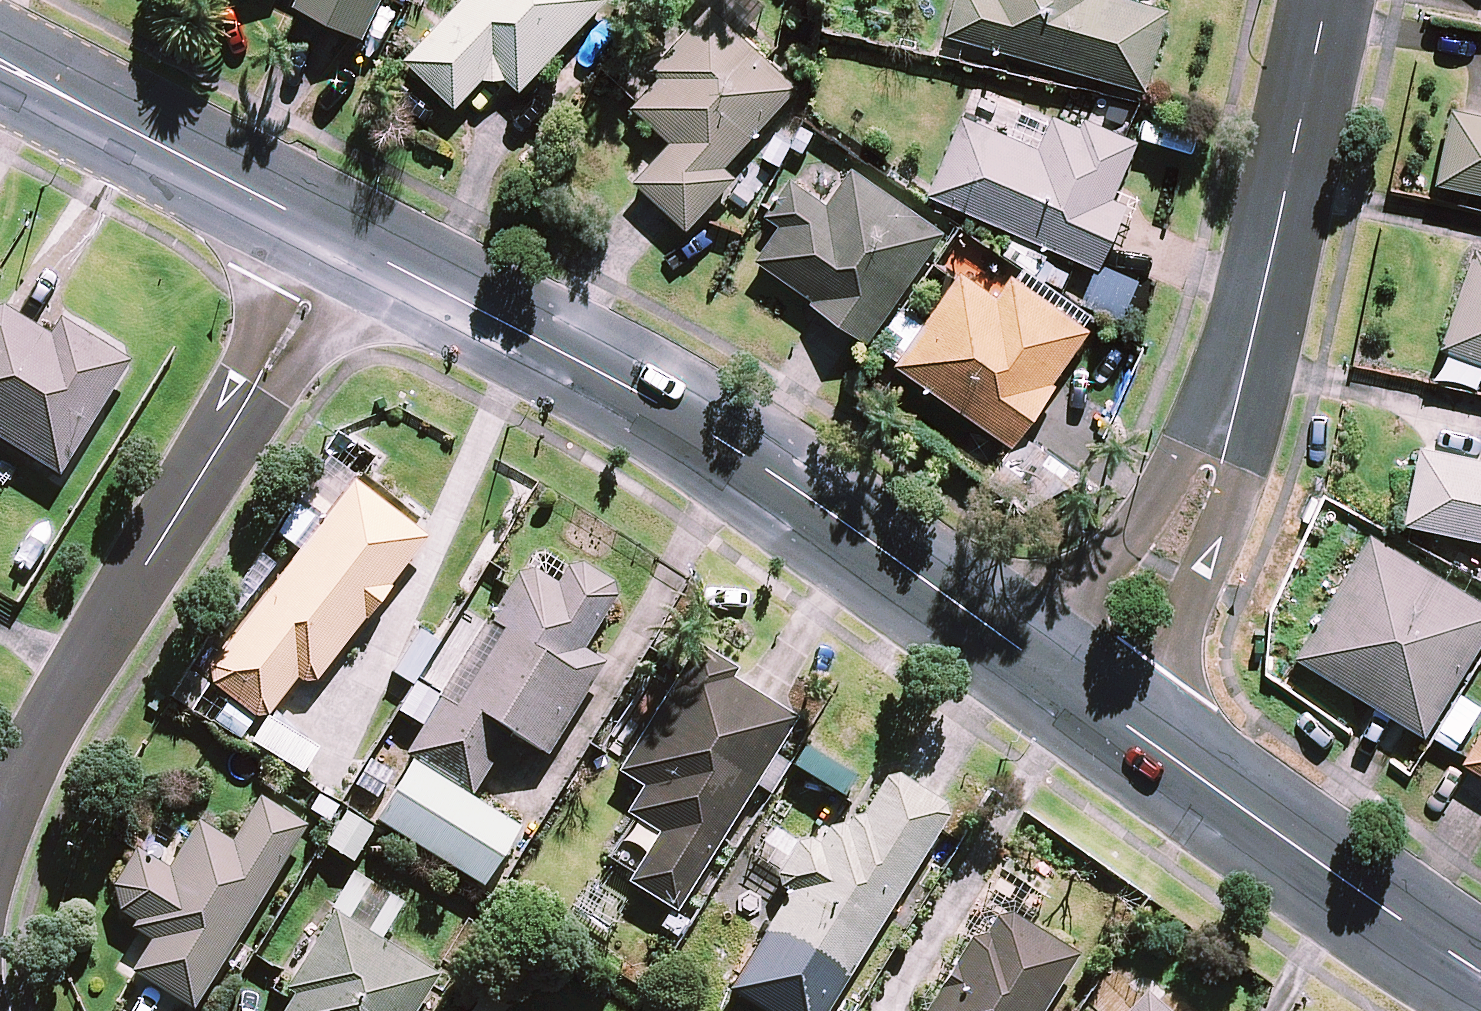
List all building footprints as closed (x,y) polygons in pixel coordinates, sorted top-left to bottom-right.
[(294,7),(359,40),(379,0),(297,0),(294,7)] [(405,61),(453,107),(492,67),(516,91),(605,0),(464,0),(405,61)] [(944,37),(1143,92),(1165,11),(1124,0),(954,0),(944,37)] [(796,87),(703,4),(619,97),(668,142),(632,182),(685,230),(735,174),(725,165),(796,87)] [(1451,103),(1435,180),(1480,189),(1480,110),(1451,103)] [(1133,147),(1053,113),(1036,151),(961,118),(927,196),(1096,268),(1123,204),(1111,199),(1133,147)] [(950,231),(857,165),(832,201),(796,175),(769,213),(784,224),(760,257),(816,297),(815,299),(872,340),(950,231)] [(1447,354),(1480,367),(1480,258),(1447,354)] [(1143,278),(1103,261),(1086,303),(1126,320),(1143,278)] [(1001,294),(964,270),(899,365),(1020,446),(1062,384),(1058,382),(1095,328),(1014,273),(1001,294)] [(3,306),(0,307),(0,439),(60,477),(132,362),(63,320),(52,337),(3,306)] [(1404,519),(1480,535),(1480,455),(1420,443),(1404,519)] [(429,537),(355,481),(212,667),(214,684),(256,717),(269,716),(299,678),(303,682),(318,681),(367,618),(369,619),(393,588),(391,586),(429,537)] [(1295,653),(1425,732),(1480,640),(1480,596),(1371,530),(1295,653)] [(558,584),(535,570),(519,573),(510,588),(407,756),(414,761),(474,797),(513,734),(549,757),(608,662),(586,649),(618,597),(616,583),(582,563),(569,567),(558,584)] [(630,882),(678,913),(800,718),(734,678),(739,670),(700,646),(625,766),(620,773),(645,788),(628,815),(660,834),(630,882)] [(400,711),(424,726),(442,697),(418,682),(400,711)] [(227,702),(215,722),(244,739),(256,719),(227,702)] [(321,749),(269,717),(253,742),(305,774),(321,749)] [(1466,753),(1462,759),(1480,770),(1480,729),(1466,753)] [(357,785),(378,798),(394,772),(373,759),(357,785)] [(474,797),(414,761),(378,820),(486,886),(522,827),(474,797)] [(812,840),(799,844),(779,874),(782,888),(790,893),(766,933),(765,935),(846,985),(942,831),(952,816),(946,803),(899,774),(887,777),(864,814),(848,805),(822,844),(812,840)] [(138,849),(115,886),(121,912),(137,922),(133,928),(152,940),(133,971),(195,1010),(309,826),(261,796),(233,841),(200,820),(170,868),(138,849)] [(375,829),(347,812),(327,846),(355,863),(375,829)] [(754,858),(779,874),(799,844),(774,827),(773,829),(754,858)] [(337,910),(383,939),(406,904),(355,872),(333,907),(337,910)] [(337,910),(287,990),(295,996),(292,1001),(286,1010),(419,1010),(442,976),(383,939),(337,910)] [(1014,914),(999,917),(988,934),(974,938),(930,1010),(1046,1010),(1081,954),(1014,914)] [(1149,992),(1131,1010),(1169,1010),(1149,992)]
